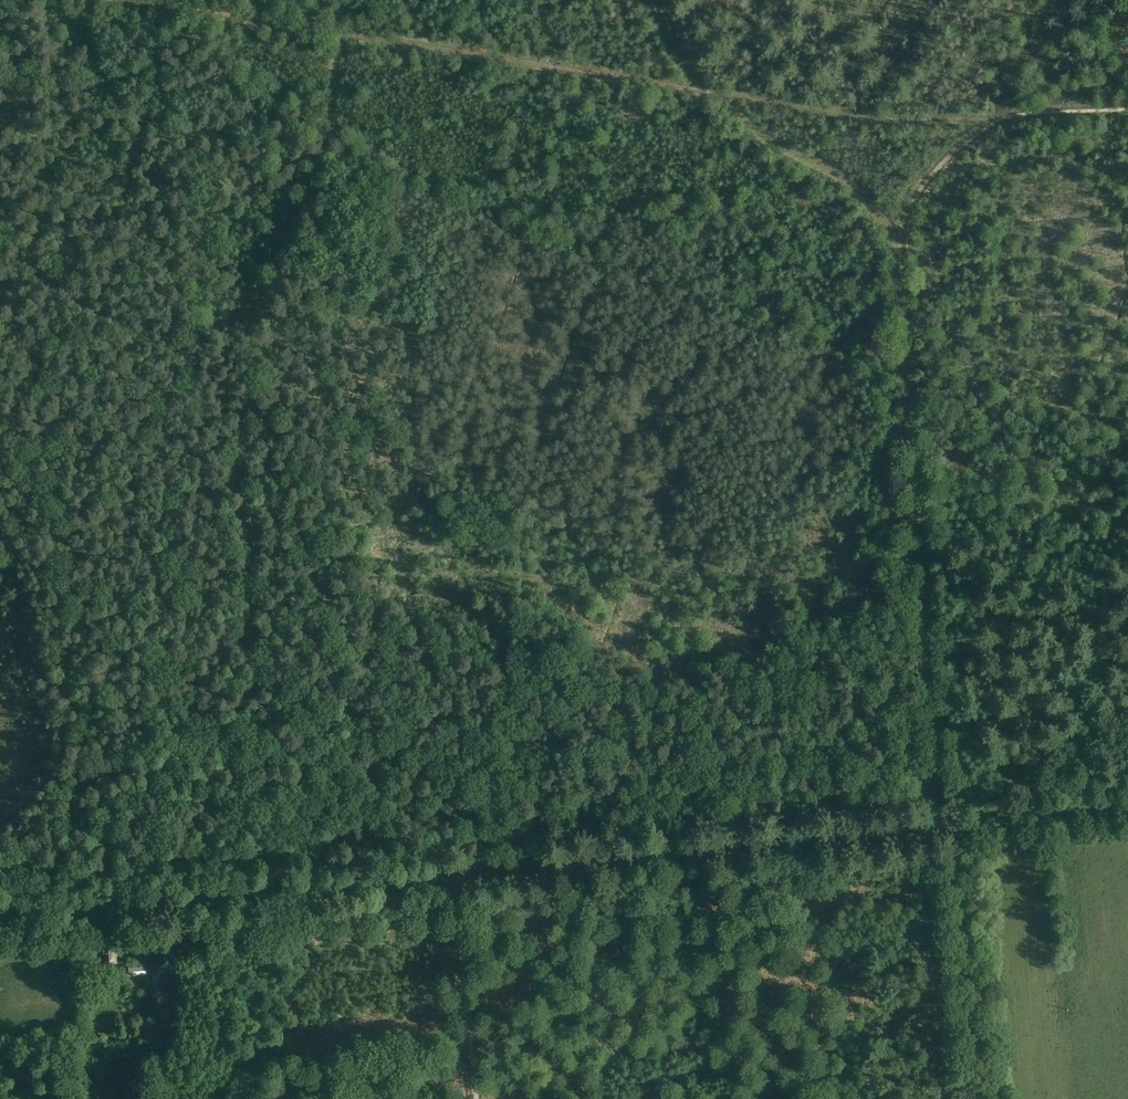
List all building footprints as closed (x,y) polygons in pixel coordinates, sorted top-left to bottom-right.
[(116,941),(116,940),(97,941),(99,963),(118,961),(117,950),(121,949),(120,941),(116,941)] [(146,961),(146,958),(128,960),(129,972),(132,972),(133,975),(143,974),(145,992),(158,990),(157,981),(160,980),(160,975),(166,974),(165,959),(146,961)] [(163,1014),(168,1008),(163,1004),(158,1010),(163,1014)]
